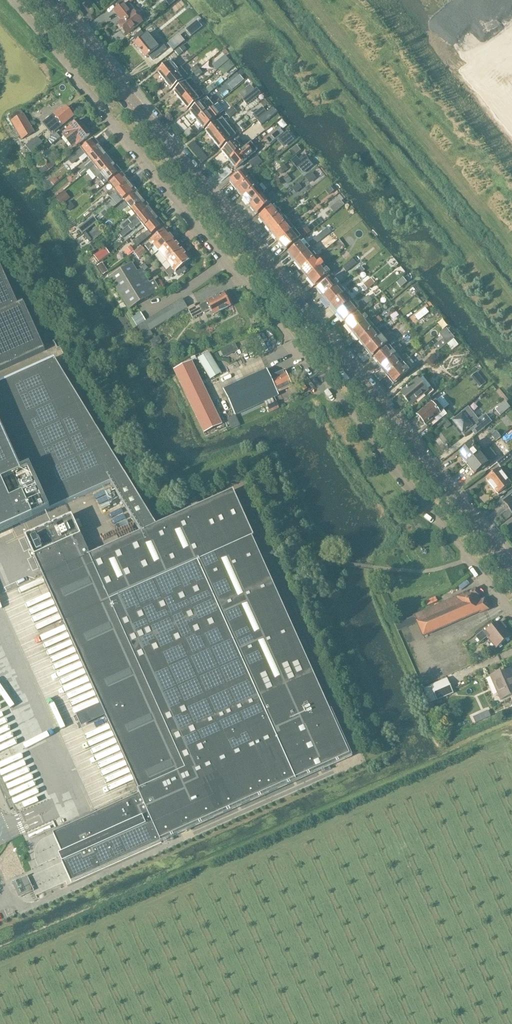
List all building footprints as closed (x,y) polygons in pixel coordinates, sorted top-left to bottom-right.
[(143,21),(134,10),(132,12),(124,3),(115,10),(122,20),(119,23),(127,34),(143,21)] [(459,69),(511,133),(511,18),(459,69)] [(142,38),(135,43),(146,57),(149,55),(153,60),(166,49),(158,38),(154,42),(147,33),(142,38)] [(183,52),(179,47),(174,51),(178,56),(183,52)] [(176,71),(174,68),(179,64),(174,58),(158,72),(165,80),(176,71)] [(218,61),(213,65),(216,70),(221,66),(218,61)] [(176,71),(165,80),(172,88),(188,75),(181,67),(176,71)] [(197,78),(205,71),(201,67),(194,73),(197,78)] [(240,75),(231,83),(235,88),(244,80),(240,75)] [(181,100),(197,86),(191,78),(174,91),(181,100)] [(210,93),(217,87),(214,84),(207,89),(210,93)] [(187,108),(204,95),(197,86),(181,100),(187,108)] [(246,90),(239,96),(242,99),(248,94),(246,90)] [(251,93),(243,100),(247,105),(256,98),(251,93)] [(209,111),(214,107),(206,98),(190,111),(197,120),(209,111)] [(54,114),(46,120),(49,123),(55,131),(74,116),(73,114),(73,113),(71,110),(69,110),(66,106),(62,110),(61,108),(54,114)] [(209,111),(197,120),(204,128),(220,115),(214,107),(209,111)] [(229,118),(237,113),(233,108),(226,114),(229,118)] [(273,108),(257,121),(261,125),(277,113),(273,108)] [(20,109),(8,116),(11,121),(22,139),(34,132),(23,114),(20,109)] [(213,140),(230,127),(223,118),(206,131),(213,140)] [(90,134),(79,120),(67,130),(68,132),(63,136),(72,146),(77,142),(78,144),(90,134)] [(220,148),(236,135),(230,127),(213,140),(220,148)] [(245,138),(253,132),(249,128),(242,133),(245,138)] [(57,133),(48,140),(52,144),(60,138),(57,133)] [(241,150),(246,146),(239,137),(222,151),(229,159),(241,150)] [(88,157),(101,147),(94,139),(68,160),(72,164),(85,153),(88,157)] [(241,150),(229,159),(236,168),(253,155),(257,151),(250,143),(246,146),(241,150)] [(95,165),(104,157),(107,155),(101,147),(88,157),(92,161),(78,172),(81,176),(90,169),(95,165)] [(97,176),(113,162),(107,155),(104,157),(95,165),(90,169),(97,176)] [(258,157),(250,164),(254,169),(262,162),(258,157)] [(299,160),(294,165),(297,169),(302,164),(299,160)] [(104,184),(120,171),(113,162),(97,176),(104,184)] [(236,191),(252,178),(249,174),(245,177),(242,172),(229,182),(236,191)] [(110,197),(129,182),(122,173),(109,184),(113,188),(106,194),(110,198),(110,197)] [(53,192),(68,180),(65,176),(50,188),(53,192)] [(288,176),(283,179),(287,184),(291,180),(288,176)] [(255,189),(258,186),(252,178),(236,191),(243,198),(255,189)] [(129,182),(110,197),(116,205),(135,190),(129,182)] [(298,184),(292,189),(296,193),(301,188),(298,184)] [(249,207),(265,194),(262,190),(259,193),(255,189),(243,198),(249,207)] [(64,192),(57,198),(62,204),(69,199),(64,192)] [(131,210),(143,199),(137,192),(115,210),(118,214),(127,206),(131,210)] [(256,215),(272,202),(265,194),(249,207),(256,215)] [(98,207),(106,200),(103,196),(95,202),(98,207)] [(145,212),(150,208),(143,199),(131,210),(135,215),(128,220),(131,224),(145,212)] [(73,206),(70,201),(65,205),(69,209),(73,206)] [(122,237),(140,222),(144,226),(156,216),(150,208),(145,212),(131,224),(119,234),(122,237)] [(265,226),(277,216),(281,213),(278,210),(274,213),(270,208),(258,218),(265,226)] [(136,246),(163,224),(156,216),(144,226),(147,230),(133,242),(136,246)] [(271,234),(287,221),(284,218),(281,221),(277,216),(265,226),(271,234)] [(278,242),(294,230),(287,221),(271,234),(278,242)] [(83,225),(78,229),(82,233),(87,229),(83,225)] [(307,227),(300,232),(304,237),(311,232),(307,227)] [(158,251),(173,239),(173,237),(170,233),(169,233),(165,228),(150,240),(150,241),(144,245),(148,250),(154,245),(158,251)] [(285,251),(301,238),(294,230),(278,242),(285,251)] [(94,238),(88,231),(84,235),(89,242),(94,238)] [(316,243),(322,238),(319,235),(313,240),(316,243)] [(173,239),(158,251),(166,261),(171,266),(165,271),(169,275),(174,271),(175,271),(179,276),(186,270),(182,265),(190,259),(186,255),(187,253),(184,249),(182,249),(181,249),(173,239)] [(295,262),(307,252),(310,249),(307,245),(304,248),(299,243),(287,253),(295,262)] [(138,258),(146,251),(141,245),(133,251),(138,258)] [(301,270),(313,260),(316,257),(313,253),(310,256),(307,252),(295,262),(301,270)] [(313,260),(301,270),(307,278),(323,265),(316,257),(313,260)] [(151,295),(131,262),(109,275),(128,308),(151,295)] [(352,267),(348,262),(342,267),(346,272),(352,267)] [(323,265),(307,278),(314,286),(329,273),(323,265)] [(24,303),(18,305),(0,266),(0,371),(45,351),(24,303)] [(323,297),(339,285),(332,276),(316,289),(323,297)] [(374,283),(371,278),(363,284),(367,289),(374,283)] [(407,283),(403,278),(396,283),(400,288),(407,283)] [(330,306),(346,293),(339,285),(323,297),(330,306)] [(213,314),(230,305),(223,293),(199,305),(197,302),(187,308),(192,318),(210,308),(213,314)] [(337,314),(352,301),(346,293),(330,306),(337,314)] [(187,308),(182,299),(137,326),(145,340),(153,336),(150,331),(187,308)] [(343,322),(359,309),(352,301),(337,314),(343,322)] [(352,333),(367,320),(365,316),(361,319),(357,314),(345,324),(352,333)] [(379,316),(373,321),(377,326),(383,321),(379,316)] [(358,341),(374,328),(367,320),(352,333),(358,341)] [(365,349),(380,336),(374,328),(358,341),(365,349)] [(454,338),(446,328),(439,334),(443,339),(434,346),(438,351),(454,338)] [(371,357),(387,344),(380,336),(365,349),(371,357)] [(400,345),(395,349),(398,354),(404,349),(400,345)] [(381,368),(393,358),(396,355),(393,352),(390,354),(386,350),(374,360),(381,368)] [(221,373),(209,352),(198,358),(210,379),(221,373)] [(393,358),(381,368),(387,376),(399,366),(402,363),(406,360),(409,358),(406,354),(403,356),(399,359),(396,355),(393,358)] [(399,366),(387,376),(394,384),(409,372),(416,366),(409,358),(406,360),(402,363),(399,366)] [(12,883),(19,898),(34,891),(37,899),(162,843),(161,840),(295,780),(296,781),(351,757),(253,538),(254,537),(233,491),(156,526),(55,359),(0,383),(0,533),(111,484),(141,533),(90,555),(72,515),(25,536),(102,706),(77,717),(81,725),(105,714),(139,790),(138,791),(140,795),(53,834),(45,837),(44,838),(42,839),(40,840),(39,842),(38,843),(37,845),(36,846),(35,848),(35,849),(34,851),(34,852),(34,854),(34,856),(35,858),(35,859),(36,861),(38,866),(62,855),(65,861),(28,877),(27,876),(12,883)] [(207,432),(220,424),(184,364),(170,373),(207,432)] [(278,395),(277,393),(270,377),(266,370),(223,390),(235,416),(278,395)] [(292,386),(284,371),(270,377),(277,393),(292,386)] [(434,392),(422,377),(401,393),(410,405),(422,396),(425,399),(434,392)] [(481,379),(476,383),(480,388),(485,384),(481,379)] [(425,425),(443,410),(436,401),(418,415),(421,420),(420,421),(423,424),(425,424),(425,425)] [(462,414),(453,421),(464,436),(471,431),(475,436),(485,428),(491,423),(485,415),(479,420),(479,421),(472,426),(462,414)] [(471,444),(459,453),(463,458),(462,459),(466,464),(479,454),(471,445),(471,444)] [(500,468),(510,460),(511,458),(508,453),(496,463),(500,468)] [(487,464),(479,455),(479,454),(466,464),(470,469),(471,468),(475,473),(487,464)] [(511,482),(511,479),(510,476),(506,479),(502,473),(499,469),(495,472),(486,479),(497,493),(511,482)] [(503,502),(511,513),(511,495),(503,502)] [(424,638),(479,613),(480,614),(488,610),(487,604),(484,600),(479,602),(477,597),(478,596),(478,592),(476,589),(414,616),(415,618),(396,626),(400,633),(418,625),(424,638)] [(511,637),(501,624),(499,626),(497,624),(494,626),(490,621),(475,634),(477,637),(476,637),(480,642),(487,637),(496,649),(511,637)] [(510,667),(493,675),(499,691),(497,692),(500,700),(511,695),(511,672),(510,667)]
